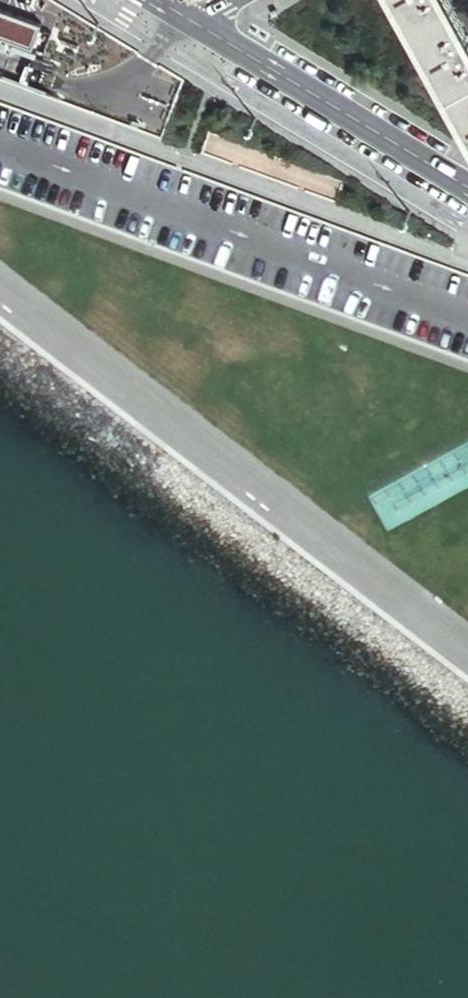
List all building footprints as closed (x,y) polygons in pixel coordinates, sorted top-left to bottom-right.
[(447,0),(398,0),(467,128),(467,39),(447,0)] [(0,14),(0,36),(0,35),(37,49),(46,29),(0,14)]
